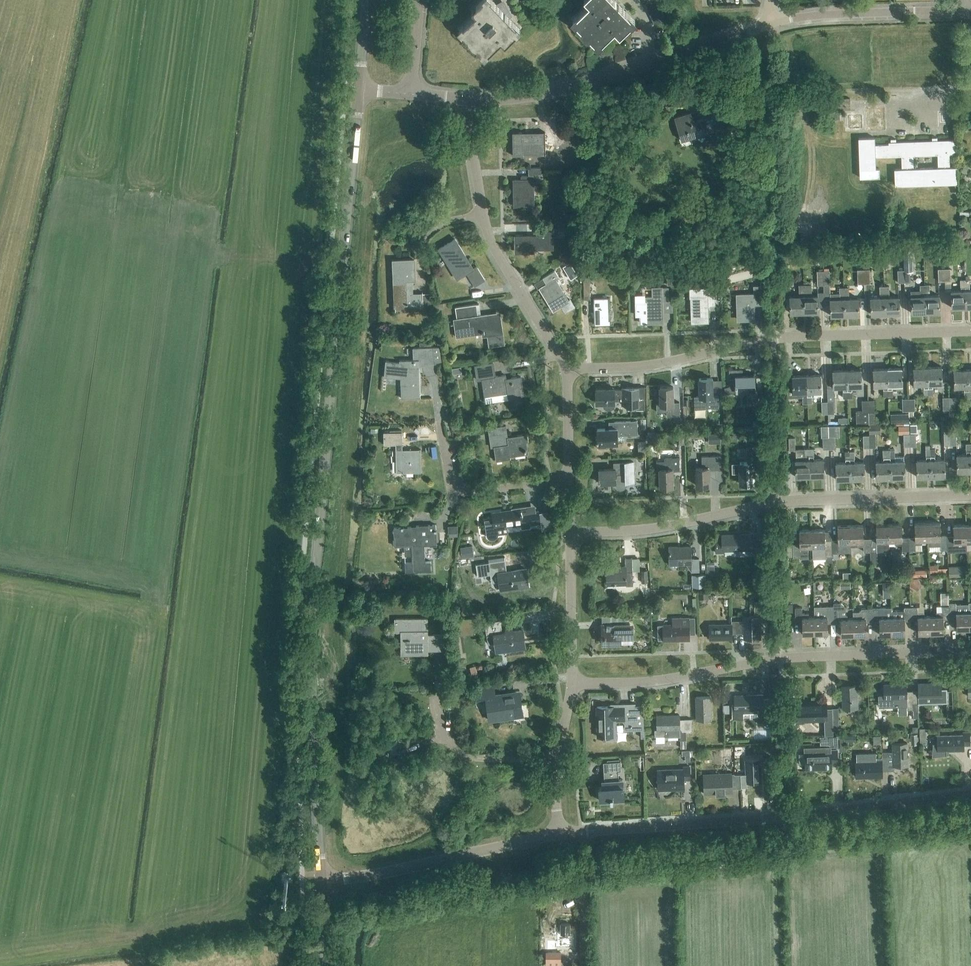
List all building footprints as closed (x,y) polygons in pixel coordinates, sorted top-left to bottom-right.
[(520,29),(492,0),(481,0),(472,9),(475,13),(459,29),(485,55),(501,40),(505,43),(520,29)] [(635,20),(615,0),(585,0),(589,3),(573,19),(598,46),(615,30),(620,35),(635,20)] [(649,13),(660,8),(658,2),(646,8),(649,13)] [(660,8),(649,13),(652,19),(663,14),(660,8)] [(850,99),(830,100),(830,111),(850,110),(850,99)] [(831,119),(840,119),(839,111),(831,111),(831,119)] [(693,122),(690,112),(674,117),(682,144),(692,142),(690,137),(720,129),(716,115),(693,122)] [(545,151),(545,132),(522,133),(522,132),(512,133),(513,156),(523,156),(523,151),(545,151)] [(896,139),(890,139),(891,142),(889,142),(889,144),(875,145),(874,138),(858,138),(860,178),(880,177),(879,169),(875,169),(875,156),(901,155),(902,169),(894,169),(895,185),(957,183),(957,167),(949,167),(949,154),(955,154),(955,140),(937,141),(937,138),(932,138),(932,141),(896,142),(896,139)] [(721,139),(714,141),(716,148),(723,146),(721,139)] [(513,180),(514,206),(535,206),(534,192),(534,179),(533,176),(521,176),(521,180),(513,180)] [(515,253),(534,253),(534,250),(554,249),(553,226),(537,227),(537,235),(514,236),(515,253)] [(455,239),(439,249),(444,257),(448,264),(457,279),(466,273),(474,286),(485,280),(476,266),(473,268),(455,239)] [(413,294),(413,281),(416,281),(415,259),(392,259),(394,308),(408,307),(408,306),(423,306),(423,305),(431,304),(431,293),(422,294),(422,293),(413,294)] [(577,275),(569,262),(563,266),(571,279),(577,275)] [(546,284),(542,287),(550,301),(548,302),(553,310),(561,306),(565,312),(575,306),(570,298),(568,300),(556,280),(559,278),(555,270),(543,278),(546,284)] [(952,308),(966,307),(965,279),(960,280),(960,287),(962,287),(962,290),(951,291),(952,308)] [(803,281),(803,284),(804,313),(818,312),(818,295),(812,295),(812,284),(811,284),(810,281),(803,281)] [(790,313),(804,313),(803,284),(798,285),(799,292),(800,292),(800,296),(789,296),(790,313)] [(738,320),(754,319),(754,304),(761,303),(761,288),(761,285),(753,286),(753,293),(738,294),(738,320)] [(925,313),(925,285),(920,285),(920,293),(921,292),(921,296),(911,296),(911,313),(925,313)] [(925,285),(925,313),(940,312),(939,295),(928,296),(928,292),(929,292),(929,285),(925,285)] [(871,314),(885,314),(884,286),(879,286),(880,294),(881,294),(881,297),(870,297),(871,314)] [(884,286),(885,314),(899,314),(899,296),(888,297),(888,294),(889,293),(889,286),(884,286)] [(646,302),(636,302),(636,315),(640,315),(641,323),(662,322),(662,301),(668,301),(668,287),(661,287),(652,288),(652,297),(646,297),(646,302)] [(831,316),(845,315),(844,287),(839,287),(839,295),(841,295),(841,298),(830,299),(831,316)] [(844,287),(845,315),(859,315),(858,298),(848,298),(847,295),(849,295),(848,287),(844,287)] [(709,288),(690,288),(690,299),(692,299),(693,321),(709,321),(708,305),(715,305),(715,292),(714,292),(714,290),(709,290),(709,288)] [(595,325),(610,324),(609,298),(594,298),(595,325)] [(481,315),(479,303),(455,307),(457,318),(453,319),(456,338),(482,334),(482,337),(487,336),(489,347),(505,344),(500,313),(481,315)] [(442,361),(439,348),(413,348),(413,360),(400,361),(400,363),(386,362),(385,372),(401,374),(402,399),(420,398),(418,368),(436,364),(435,363),(442,361)] [(495,377),(493,363),(475,366),(477,380),(482,379),(485,397),(507,393),(508,397),(524,395),(521,377),(506,379),(505,375),(495,377)] [(927,367),(928,395),(933,395),(933,387),(931,387),(931,384),(942,384),(941,366),(927,367)] [(928,395),(927,367),(913,367),(914,385),(921,384),(921,388),(923,388),(923,395),(928,395)] [(883,397),(888,396),(887,368),(873,369),(873,386),(884,386),(884,389),(883,389),(883,397)] [(887,368),(888,396),(893,396),(892,389),(891,389),(891,385),(902,385),(901,368),(887,368)] [(847,370),(848,398),(852,398),(852,390),(851,390),(851,387),(861,386),(861,369),(847,370)] [(742,370),(729,370),(730,391),(747,391),(747,401),(757,400),(757,390),(754,390),(754,375),(743,376),(742,370)] [(843,398),(848,398),(847,370),(832,370),(833,387),(844,387),(844,390),(843,390),(843,398)] [(964,398),(969,398),(968,370),(954,370),(954,387),(965,387),(965,390),(964,390),(964,398)] [(806,375),(792,376),(793,383),(787,383),(787,397),(802,396),(803,403),(807,403),(806,375)] [(806,375),(807,403),(812,403),(812,395),(811,395),(810,392),(821,392),(820,375),(806,375)] [(712,381),(712,378),(699,379),(699,396),(705,396),(706,407),(719,407),(718,394),(720,394),(719,380),(712,381)] [(645,409),(644,387),(621,387),(622,389),(614,389),(614,388),(596,388),(596,403),(603,403),(603,404),(604,407),(607,409),(610,409),(613,407),(614,404),(614,401),(626,401),(626,410),(645,409)] [(673,403),(673,387),(660,387),(660,404),(656,404),(657,412),(666,412),(666,416),(680,416),(679,403),(673,403)] [(869,424),(868,412),(868,400),(862,400),(862,411),(856,411),(856,424),(869,424)] [(745,431),(763,430),(763,420),(752,420),(753,426),(745,426),(745,431)] [(597,448),(606,448),(606,443),(618,443),(617,436),(638,435),(637,421),(614,422),(614,428),(597,429),(598,445),(597,445),(597,448)] [(869,435),(869,448),(876,447),(875,433),(880,433),(880,423),(875,424),(869,424),(869,435)] [(508,437),(506,426),(489,428),(491,447),(494,446),(495,461),(510,459),(510,455),(526,453),(526,454),(527,454),(526,442),(529,442),(528,434),(508,437)] [(910,446),(909,434),(909,426),(898,426),(898,435),(903,434),(904,447),(910,446)] [(402,450),(402,432),(383,432),(384,445),(396,444),(397,472),(421,472),(420,450),(402,450)] [(673,445),(684,445),(684,434),(673,434),(673,445)] [(709,444),(720,444),(720,434),(708,434),(709,444)] [(970,471),(970,466),(970,443),(966,443),(966,451),(967,451),(967,454),(957,455),(957,472),(970,471)] [(740,462),(740,463),(732,463),(732,472),(740,472),(740,484),(753,484),(753,475),(755,475),(755,466),(753,467),(753,462),(761,462),(761,446),(746,447),(747,462),(740,462)] [(809,449),(810,477),(824,476),(823,459),(813,459),(812,456),(814,456),(813,448),(809,449)] [(930,449),(931,477),(945,476),(944,459),(934,459),(934,456),(935,456),(935,448),(930,449)] [(796,477),(810,477),(809,449),(804,449),(804,456),(806,456),(806,460),(795,460),(796,477)] [(917,477),(931,477),(930,449),(925,449),(926,456),(927,456),(927,460),(916,460),(917,477)] [(877,478),(891,478),(890,450),(883,450),(883,461),(876,461),(877,478)] [(890,450),(891,478),(905,477),(904,455),(903,455),(903,457),(895,457),(894,450),(890,450)] [(836,480),(850,479),(849,451),(845,451),(845,459),(846,459),(846,462),(836,463),(836,480)] [(849,451),(850,479),(864,479),(864,462),(853,462),(853,459),(854,459),(854,451),(849,451)] [(696,486),(710,485),(709,469),(721,468),(721,456),(701,456),(702,467),(696,468),(696,486)] [(660,487),(673,486),(673,470),(680,470),(679,457),(665,458),(665,469),(659,469),(660,487)] [(626,484),(626,482),(634,482),(633,462),(625,462),(625,463),(614,463),(614,469),(598,469),(599,483),(616,482),(616,484),(617,487),(619,489),(621,489),(624,488),(625,487),(626,484)] [(486,521),(488,536),(489,537),(496,536),(497,534),(496,528),(521,524),(522,527),(523,527),(529,527),(530,525),(540,524),(538,511),(528,512),(528,506),(511,509),(511,510),(492,513),(493,520),(486,521)] [(540,514),(541,524),(542,530),(552,529),(549,512),(540,514)] [(928,540),(928,546),(941,546),(941,549),(947,549),(947,536),(940,536),(940,522),(927,523),(928,540)] [(922,540),(928,540),(927,523),(914,523),(915,537),(908,537),(909,550),(915,550),(915,544),(922,544),(922,540)] [(890,551),(889,541),(888,524),(876,525),(876,538),(870,538),(870,551),(871,563),(877,562),(877,551),(890,551)] [(909,550),(908,537),(902,537),(901,524),(888,524),(889,541),(895,541),(895,545),(902,544),(902,550),(909,550)] [(424,546),(437,546),(436,525),(416,526),(416,527),(394,528),(394,546),(405,546),(405,556),(412,556),(412,562),(405,563),(405,572),(431,570),(431,561),(425,562),(424,546)] [(845,543),(851,542),(850,525),(837,526),(838,539),(831,540),(832,553),(838,552),(838,547),(845,546),(845,543)] [(870,551),(870,538),(863,539),(863,525),(850,525),(851,542),(851,546),(863,546),(864,552),(870,551)] [(960,542),(966,542),(966,525),(953,525),(953,536),(947,536),(947,549),(947,552),(954,552),(954,546),(960,546),(960,542)] [(825,540),(824,529),(812,530),(812,547),(813,558),(825,557),(825,556),(832,556),(832,553),(831,540),(825,540)] [(808,547),(812,547),(812,530),(799,530),(799,544),(793,544),(793,557),(799,557),(799,558),(808,558),(808,547)] [(750,539),(750,534),(722,535),(722,540),(716,540),(715,540),(716,553),(724,553),(724,550),(750,549),(750,552),(758,551),(758,538),(750,539)] [(472,546),(460,548),(462,558),(474,556),(472,546)] [(691,559),(691,546),(669,547),(669,565),(691,564),(691,572),(699,571),(699,558),(691,559)] [(633,585),(632,572),(632,571),(640,571),(639,558),(625,559),(625,566),(607,566),(607,582),(626,582),(626,585),(633,585)] [(489,562),(476,564),(478,576),(490,574),(490,571),(490,569),(497,568),(499,581),(500,591),(520,588),(520,585),(528,584),(526,569),(506,572),(505,560),(489,562)] [(968,564),(950,565),(950,576),(968,576),(968,564)] [(692,587),(706,586),(706,574),(692,574),(692,587)] [(917,590),(922,584),(918,578),(910,579),(910,587),(917,590)] [(699,592),(699,600),(702,602),(705,602),(708,600),(708,594),(710,594),(710,592),(699,592)] [(759,618),(763,618),(763,600),(753,601),(754,616),(759,616),(759,618)] [(854,635),(853,619),(847,619),(847,615),(846,615),(846,607),(841,603),(833,603),(833,606),(834,622),(840,622),(841,636),(854,635)] [(956,604),(956,603),(949,603),(949,606),(949,619),(956,619),(956,629),(969,629),(969,619),(969,612),(968,604),(956,604)] [(827,623),(834,622),(833,606),(814,607),(814,617),(815,634),(828,633),(827,623)] [(943,619),(949,619),(949,606),(942,606),(943,612),(936,612),(936,616),(930,616),(931,633),(943,633),(943,619)] [(904,607),(904,610),(891,611),(891,613),(892,617),(892,634),(905,634),(904,620),(911,620),(911,607),(904,607)] [(931,633),(930,616),(924,616),(924,612),(917,613),(917,607),(911,607),(911,620),(917,620),(918,633),(931,633)] [(815,634),(814,617),(808,617),(808,613),(802,613),(802,608),(795,608),(795,621),(802,621),(802,634),(815,634)] [(866,622),(872,621),(872,608),(862,609),(859,611),(853,612),(853,619),(854,635),(866,635),(866,622)] [(891,613),(891,611),(891,608),(872,608),(872,621),(879,621),(879,635),(892,634),(892,617),(891,613)] [(737,621),(738,633),(741,633),(741,632),(744,632),(744,638),(760,638),(759,618),(759,616),(754,616),(743,616),(744,621),(737,621)] [(672,617),(672,625),(663,625),(659,625),(659,640),(663,640),(689,639),(689,634),(695,634),(694,618),(690,618),(690,617),(672,617)] [(427,635),(427,619),(395,619),(395,631),(402,631),(402,654),(428,654),(428,650),(446,650),(446,635),(427,635)] [(501,633),(501,628),(500,620),(484,623),(488,644),(494,643),(496,652),(526,648),(523,630),(514,631),(513,626),(505,628),(506,632),(501,633)] [(732,634),(738,633),(737,621),(731,621),(731,624),(709,625),(709,639),(732,638),(732,634)] [(633,624),(602,624),(602,643),(621,643),(621,638),(630,637),(634,637),(633,624)] [(476,665),(470,667),(473,679),(479,677),(476,665)] [(947,702),(947,688),(941,689),(941,683),(918,683),(918,690),(912,691),(913,703),(947,702)] [(495,694),(493,684),(476,687),(479,702),(486,701),(489,720),(523,715),(520,691),(495,694)] [(913,710),(913,703),(912,691),(906,691),(906,684),(884,685),(884,695),(878,695),(879,707),(907,706),(907,710),(913,710)] [(843,708),(857,708),(856,685),(842,686),(843,708)] [(764,699),(764,695),(734,696),(735,705),(732,705),(732,719),(743,719),(743,710),(757,709),(758,723),(770,722),(769,699),(764,699)] [(697,719),(711,719),(710,696),(696,697),(697,719)] [(833,728),(832,708),(827,708),(827,701),(795,702),(795,723),(805,723),(805,721),(824,721),(824,735),(833,734),(833,728)] [(635,707),(635,703),(623,703),(610,704),(608,704),(608,706),(597,707),(598,737),(605,736),(605,739),(617,739),(617,722),(622,721),(624,723),(625,730),(641,730),(641,738),(645,738),(644,728),(643,728),(643,707),(635,707)] [(679,719),(679,715),(657,716),(657,729),(655,730),(655,736),(665,735),(665,737),(680,736),(680,740),(686,740),(686,729),(692,729),(691,719),(679,719)] [(937,743),(934,743),(934,754),(946,754),(946,751),(949,750),(964,750),(964,745),(970,745),(970,743),(970,735),(969,732),(963,732),(963,735),(937,735),(937,743)] [(887,758),(888,770),(894,770),(894,766),(908,765),(907,743),(892,743),(892,752),(882,752),(882,757),(882,758),(887,758)] [(805,753),(805,769),(831,768),(831,763),(837,763),(837,750),(830,750),(830,753),(826,753),(825,747),(805,748),(805,753)] [(724,757),(733,756),(732,748),(724,748),(724,757)] [(882,758),(882,757),(876,757),(876,753),(857,754),(857,762),(855,762),(856,777),(882,776),(882,771),(888,770),(887,758),(882,758)] [(763,757),(763,767),(772,767),(771,757),(763,757)] [(740,774),(741,787),(747,787),(747,782),(761,782),(760,759),(746,760),(746,774),(740,774)] [(619,780),(618,771),(621,770),(620,761),(603,762),(605,786),(599,787),(600,801),(611,800),(611,801),(613,801),(613,800),(624,799),(623,779),(619,780)] [(658,790),(685,789),(685,780),(690,779),(690,766),(683,767),(683,769),(657,770),(658,790)] [(741,787),(740,774),(734,774),(734,773),(732,774),(732,772),(703,773),(704,794),(735,793),(735,787),(741,787)] [(570,948),(570,924),(561,923),(561,940),(556,940),(556,948),(570,948)] [(561,961),(561,952),(546,952),(546,961),(561,961)]
